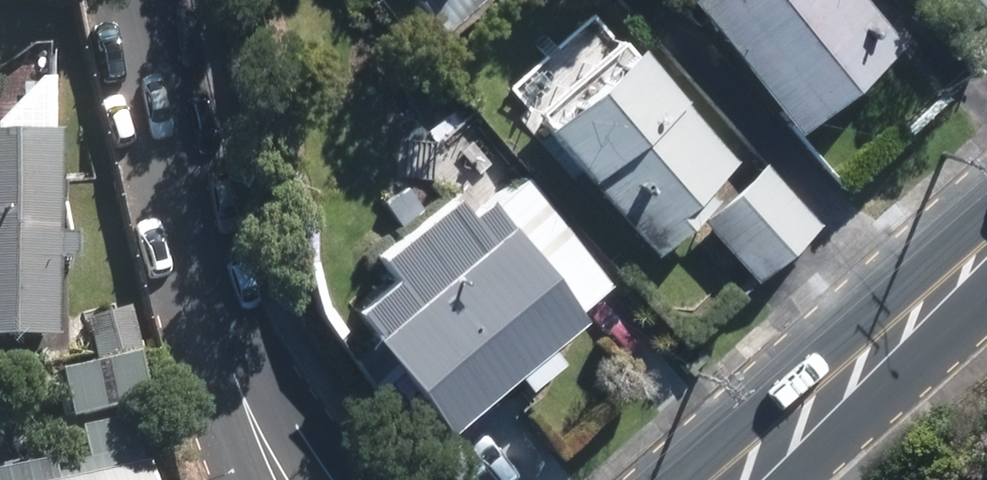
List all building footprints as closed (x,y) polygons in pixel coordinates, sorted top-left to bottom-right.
[(781,117),(885,39),(856,0),(692,0),(781,117)] [(964,15),(981,0),(950,0),(964,15)] [(612,26),(524,101),(581,167),(669,92),(612,26)] [(682,101),(589,176),(646,246),(739,170),(682,101)] [(0,133),(0,330),(58,329),(52,131),(0,133)] [(815,222),(757,161),(699,217),(758,277),(815,222)] [(497,202),(358,304),(439,414),(579,312),(497,202)] [(124,307),(88,318),(100,360),(136,350),(124,307)] [(128,367),(57,385),(64,414),(136,396),(128,367)] [(36,479),(127,479),(120,457),(36,479)]
